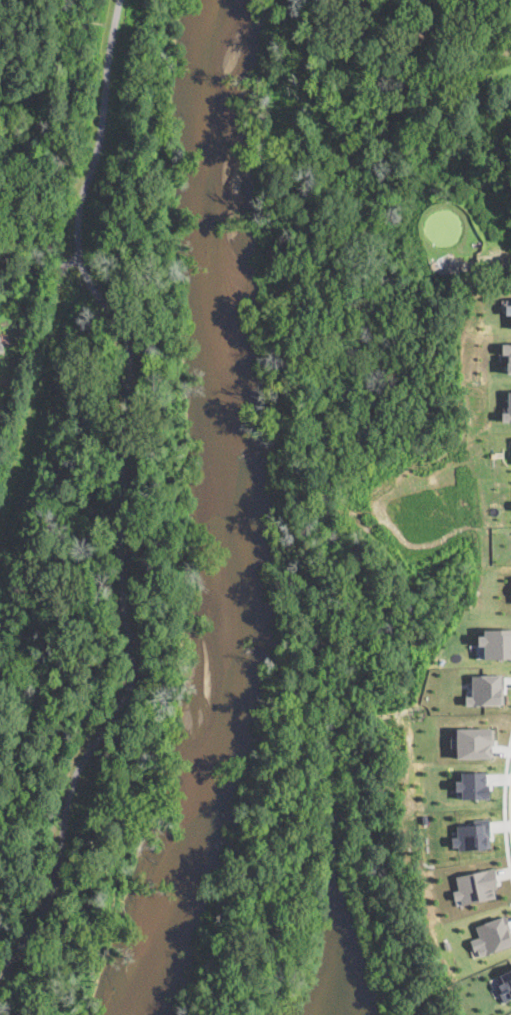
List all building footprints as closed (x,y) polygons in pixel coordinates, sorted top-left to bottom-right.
[(501,342),(501,355),(506,354),(506,372),(510,372),(510,342),(501,342)] [(507,411),(500,411),(501,420),(510,420),(510,390),(507,390),(507,411)] [(479,628),(479,644),(483,644),(483,657),(510,657),(510,627),(479,628)] [(465,704),(503,703),(502,673),(471,674),(471,695),(464,695),(465,704)] [(455,727),(456,757),(492,757),(492,726),(455,727)] [(486,770),(460,771),(460,779),(455,779),(455,789),(460,789),(460,798),(487,797),(486,770)] [(456,824),(456,836),(450,836),(451,849),(489,847),(488,823),(456,824)] [(495,897),(461,905),(460,899),(454,900),(452,891),(458,889),(455,876),(494,868),(498,887),(493,888),(495,897)] [(478,936),(470,938),(476,955),(510,944),(510,933),(505,914),(474,924),(478,936)] [(500,974),(510,969),(510,996),(508,990),(502,993),(499,985),(503,982),(500,974)]
